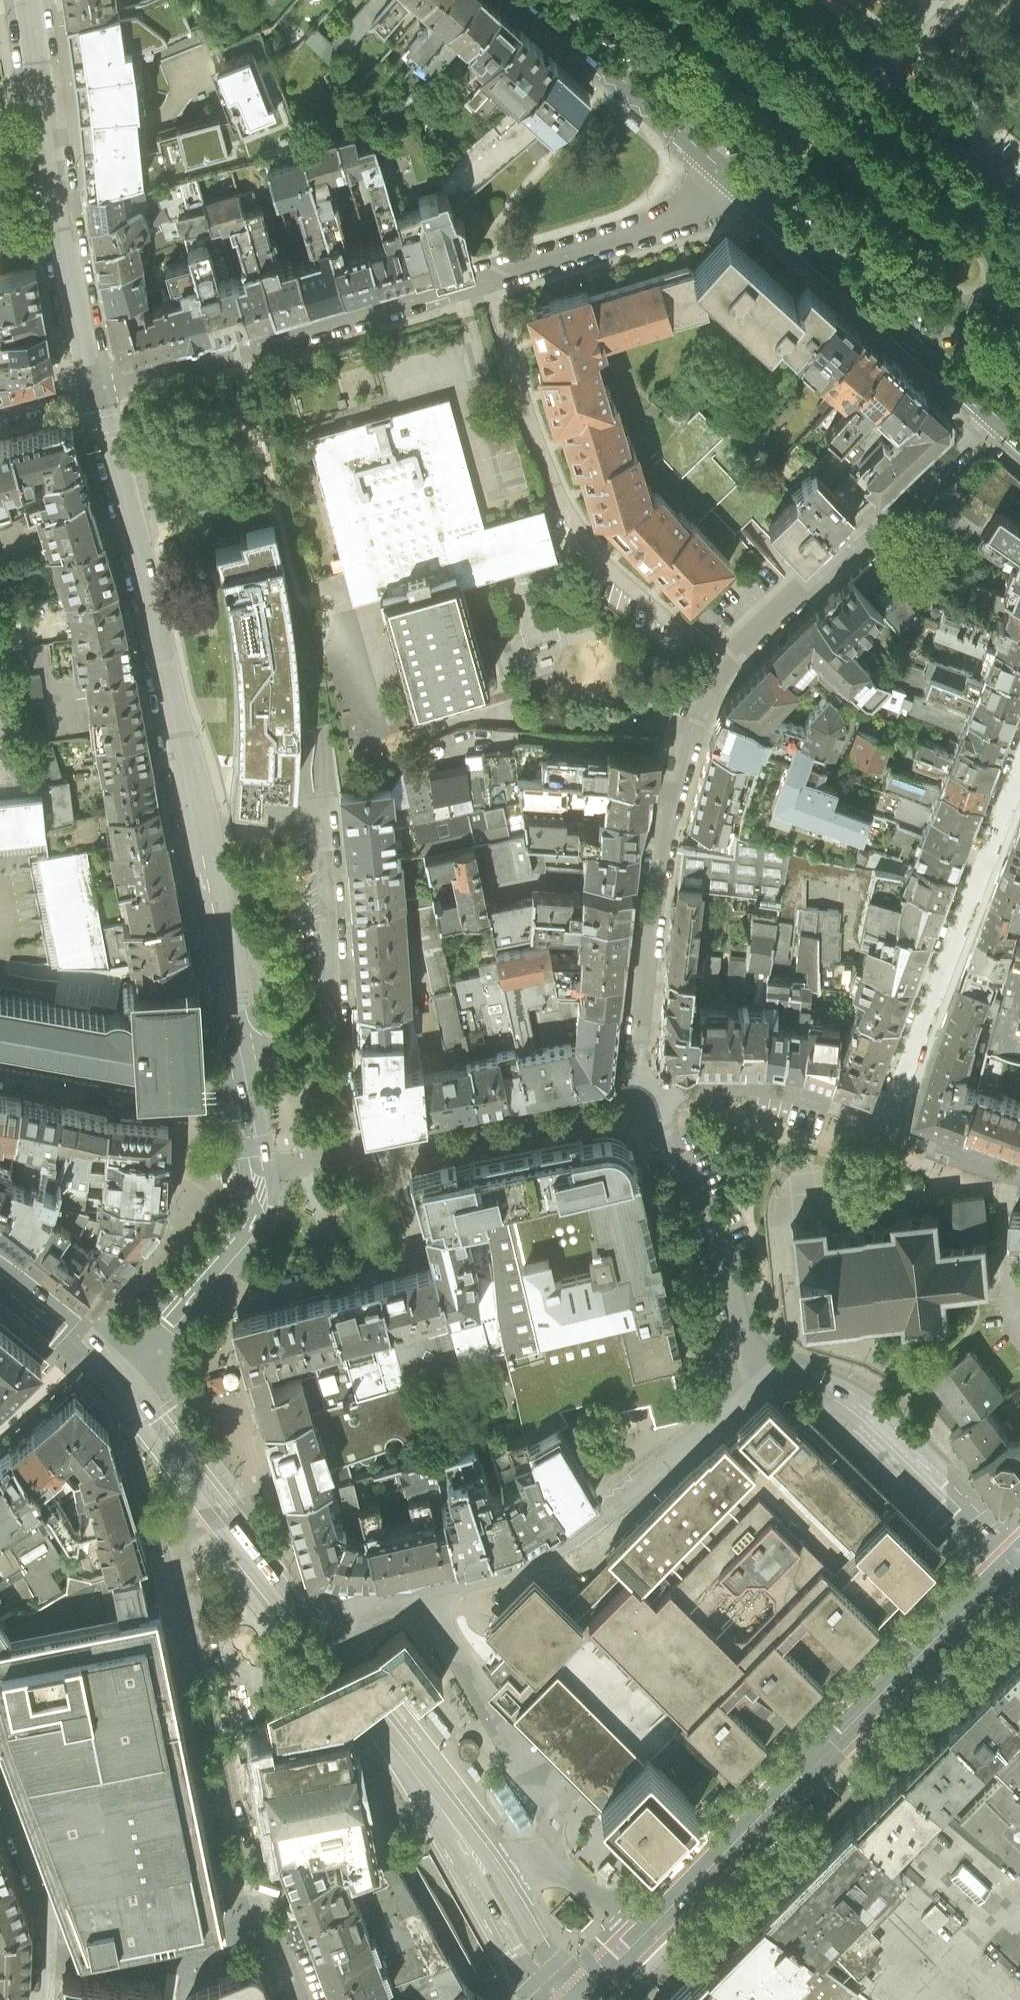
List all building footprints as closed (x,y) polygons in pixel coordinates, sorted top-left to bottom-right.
[(66,15),(106,6),(106,5),(115,3),(115,0),(64,0),(66,15)] [(66,15),(70,44),(76,83),(79,117),(81,131),(81,136),(86,185),(119,178),(140,173),(141,178),(248,149),(261,145),(297,135),(255,28),(221,42),(225,52),(214,57),(222,76),(233,105),(236,112),(220,117),(218,112),(175,123),(177,128),(156,134),(159,144),(142,148),(138,134),(137,126),(136,111),(135,104),(138,104),(130,42),(139,40),(152,35),(153,38),(205,16),(196,0),(125,0),(115,3),(106,5),(106,6),(66,15)] [(329,32),(313,18),(302,30),(330,56),(370,12),(381,0),(358,0),(329,32)] [(370,12),(382,23),(403,0),(381,0),(370,12)] [(425,0),(434,9),(408,37),(420,48),(464,0),(425,0)] [(420,48),(431,58),(456,30),(464,37),(496,2),(494,0),(464,0),(420,48)] [(464,37),(458,43),(468,52),(448,73),(459,83),(517,21),(496,2),(464,37)] [(554,54),(517,21),(459,83),(457,85),(473,100),(495,76),(516,95),(554,54)] [(554,54),(516,95),(543,120),(581,78),(554,54)] [(516,95),(437,162),(438,164),(443,178),(451,197),(543,120),(516,95)] [(395,206),(373,132),(356,137),(352,125),(335,130),(344,164),(345,164),(362,159),(383,232),(366,237),(378,277),(413,267),(401,228),(395,206)] [(366,237),(348,242),(337,206),(338,206),(334,189),(333,189),(327,169),(344,164),(335,130),(315,136),(318,145),(303,150),(303,152),(343,288),(378,277),(366,237)] [(315,136),(300,140),(303,150),(318,145),(315,136)] [(300,140),(264,149),(268,162),(303,152),(303,150),(300,140)] [(343,288),(303,152),(268,162),(277,193),(297,187),(299,195),(298,196),(295,199),(309,244),(310,244),(312,251),(295,256),(308,298),(343,288)] [(119,178),(86,185),(90,218),(124,205),(120,187),(129,185),(134,201),(140,199),(146,197),(141,178),(140,173),(119,178)] [(453,206),(443,178),(434,181),(435,182),(416,187),(419,199),(395,206),(401,228),(422,222),(434,261),(466,251),(453,206)] [(239,193),(237,184),(203,195),(206,205),(210,222),(218,221),(218,222),(227,219),(230,228),(231,229),(233,229),(242,260),(240,261),(239,262),(242,272),(234,275),(246,316),(273,308),(239,193)] [(295,256),(278,260),(277,254),(278,254),(279,252),(274,236),(272,235),(270,236),(259,199),(257,200),(253,188),(239,193),(273,308),(308,298),(295,256)] [(124,205),(90,218),(95,240),(133,226),(133,225),(146,219),(148,219),(148,218),(167,210),(164,205),(160,206),(155,194),(140,200),(140,199),(134,201),(124,205)] [(206,205),(167,213),(167,212),(160,214),(163,226),(168,240),(175,238),(173,231),(183,229),(210,222),(206,205)] [(148,219),(146,219),(133,225),(133,226),(137,241),(141,240),(144,234),(163,226),(160,214),(148,219)] [(210,222),(183,229),(187,242),(206,237),(206,240),(222,234),(218,222),(218,221),(210,222)] [(422,222),(401,228),(413,267),(434,261),(422,222)] [(133,226),(95,240),(98,265),(139,252),(140,252),(140,250),(154,245),(153,244),(168,240),(163,226),(144,234),(141,240),(137,241),(133,226)] [(755,255),(725,229),(692,265),(691,266),(704,278),(703,278),(766,335),(771,328),(772,328),(779,320),(786,326),(779,334),(793,348),(832,305),(831,305),(832,304),(820,293),(807,281),(796,293),(755,255)] [(233,273),(215,278),(214,273),(216,273),(206,240),(206,237),(187,242),(191,255),(211,326),(246,316),(234,275),(233,273)] [(139,252),(98,265),(106,300),(140,290),(147,288),(140,268),(144,267),(139,252)] [(191,255),(164,263),(170,282),(173,283),(179,282),(181,290),(163,295),(163,297),(175,337),(211,326),(191,255)] [(692,265),(686,260),(678,262),(618,280),(587,289),(586,286),(532,302),(540,328),(535,330),(540,346),(544,360),(538,362),(546,389),(554,414),(559,412),(567,438),(574,463),(580,462),(587,486),(595,512),(605,509),(613,518),(610,521),(630,542),(648,561),(651,558),(670,577),(688,596),(728,558),(690,519),(686,523),(656,490),(646,493),(632,445),(627,447),(612,396),(607,398),(589,337),(599,334),(600,336),(706,305),(700,282),(703,278),(704,278),(691,266),(692,265)] [(160,262),(154,264),(157,276),(163,274),(160,262)] [(0,272),(0,306),(39,295),(33,264),(0,272)] [(155,286),(147,288),(151,304),(153,304),(152,301),(163,297),(163,295),(160,285),(155,286)] [(153,305),(145,307),(140,290),(106,300),(116,348),(123,352),(175,337),(163,297),(152,301),(153,304),(153,305)] [(0,306),(0,323),(2,329),(43,319),(39,295),(0,306)] [(793,348),(818,372),(858,328),(845,316),(832,305),(793,348)] [(0,329),(0,340),(7,338),(9,346),(46,337),(43,319),(2,329),(0,329)] [(870,339),(858,328),(818,372),(842,393),(844,391),(882,350),(870,339)] [(9,346),(11,356),(0,358),(0,368),(13,366),(49,353),(46,337),(9,346)] [(882,350),(844,391),(852,399),(825,429),(837,441),(903,369),(893,360),(882,350)] [(13,366),(0,368),(0,388),(47,374),(52,366),(49,353),(13,366)] [(903,369),(837,441),(849,452),(880,417),(877,414),(881,410),(893,421),(897,416),(923,388),(913,378),(903,369)] [(947,410),(923,388),(897,416),(903,422),(885,438),(880,433),(874,438),(857,457),(867,467),(862,472),(862,473),(857,478),(850,471),(847,467),(829,486),(853,510),(900,465),(947,421),(947,410)] [(447,391),(307,429),(352,593),(379,586),(407,578),(404,568),(426,562),(429,572),(457,564),(460,577),(555,551),(541,500),(481,517),(476,497),(447,391)] [(50,461),(53,470),(79,461),(69,428),(62,424),(44,429),(10,439),(22,479),(22,481),(33,477),(29,463),(44,459),(45,462),(50,461)] [(10,439),(1,441),(0,442),(0,524),(11,519),(5,496),(7,496),(4,485),(22,479),(10,439)] [(993,453),(978,453),(937,492),(984,523),(997,504),(999,505),(1007,487),(1016,494),(1019,489),(1019,477),(993,453)] [(79,461),(53,470),(43,474),(42,478),(45,488),(24,498),(28,512),(38,508),(86,486),(81,470),(79,461)] [(829,486),(814,470),(801,482),(805,486),(795,496),(829,532),(841,521),(853,510),(829,486)] [(53,550),(101,536),(92,507),(86,486),(38,508),(51,551),(53,550)] [(984,523),(937,492),(914,514),(935,536),(954,518),(977,534),(984,523)] [(829,532),(795,496),(768,522),(802,558),(815,545),(829,532)] [(1018,523),(1019,520),(1019,519),(999,505),(997,504),(984,523),(1018,545),(1019,546),(1019,524),(1018,523)] [(241,539),(215,546),(226,599),(230,629),(232,649),(234,671),(235,704),(236,720),(235,736),(234,754),(234,768),(231,795),(249,797),(266,799),(268,779),(295,782),(295,774),(296,763),(297,747),(298,729),(298,711),(297,694),(297,677),(296,663),(295,649),(294,633),(292,615),(289,598),(285,571),(272,521),(239,530),(241,539)] [(922,541),(905,522),(887,540),(903,558),(922,541)] [(1018,545),(984,523),(977,534),(978,540),(995,552),(999,551),(1000,549),(1014,555),(1012,560),(1009,559),(1004,572),(1007,573),(1002,588),(1019,595),(1019,546),(1018,545)] [(53,550),(66,596),(115,585),(108,558),(101,536),(53,550)] [(903,558),(887,540),(869,556),(888,578),(906,561),(903,558)] [(888,578),(869,556),(850,574),(881,607),(897,626),(916,609),(888,578)] [(426,562),(404,568),(407,578),(379,586),(394,641),(395,640),(412,699),(440,691),(461,686),(461,685),(487,678),(467,604),(468,604),(460,577),(457,564),(429,572),(426,562)] [(851,574),(841,584),(839,582),(822,597),(824,599),(814,609),(844,642),(860,627),(864,627),(868,623),(868,619),(881,607),(851,574)] [(975,579),(970,592),(999,602),(999,601),(1005,603),(1000,615),(1019,622),(1019,595),(1002,588),(975,579)] [(66,596),(75,640),(126,634),(120,607),(115,585),(66,596)] [(1000,615),(995,628),(990,626),(991,624),(925,599),(920,612),(938,618),(1019,649),(1019,622),(1000,615)] [(814,609),(813,609),(777,644),(806,669),(816,678),(835,694),(835,695),(839,699),(841,705),(857,690),(866,698),(895,709),(903,687),(903,685),(874,673),(844,642),(814,609)] [(9,678),(27,677),(22,646),(18,615),(0,617),(0,635),(2,649),(0,649),(9,678)] [(938,618),(933,630),(987,651),(983,662),(1019,676),(1019,649),(938,618)] [(53,642),(56,673),(87,670),(132,666),(129,649),(126,634),(75,640),(53,642)] [(777,644),(725,696),(758,721),(764,723),(806,669),(777,644)] [(976,659),(972,669),(927,652),(922,665),(929,668),(1014,700),(1019,684),(1019,676),(983,662),(976,659)] [(87,670),(95,737),(145,732),(137,692),(132,666),(87,670)] [(1014,700),(929,668),(924,681),(969,698),(965,709),(1005,724),(1014,700)] [(9,678),(29,743),(47,741),(40,675),(27,677),(9,678)] [(816,678),(780,728),(832,743),(841,717),(842,711),(841,705),(839,699),(835,695),(835,694),(816,678)] [(911,690),(903,687),(900,696),(908,698),(911,690)] [(965,709),(912,688),(911,690),(908,698),(907,701),(954,719),(955,718),(955,717),(959,719),(956,721),(954,728),(954,731),(995,747),(1005,724),(965,709)] [(764,723),(758,721),(725,696),(709,741),(747,753),(750,754),(755,740),(786,751),(783,761),(820,775),(832,743),(780,728),(764,723)] [(884,717),(862,709),(857,722),(879,730),(884,717)] [(879,730),(857,722),(847,746),(878,758),(888,733),(879,730)] [(954,731),(948,729),(944,741),(916,731),(915,731),(911,742),(916,744),(986,771),(995,747),(954,731)] [(911,730),(906,740),(911,742),(915,731),(911,730)] [(95,737),(102,773),(152,767),(148,746),(145,732),(95,737)] [(513,740),(514,745),(517,770),(539,771),(540,753),(542,753),(542,741),(513,740)] [(860,831),(769,798),(783,761),(786,751),(755,740),(750,754),(760,757),(740,818),(740,819),(738,829),(787,843),(820,851),(849,858),(850,858),(859,832),(860,831)] [(54,780),(60,779),(49,741),(47,741),(29,743),(40,781),(54,780)] [(747,753),(709,741),(688,817),(718,826),(718,825),(725,826),(731,805),(726,803),(726,801),(729,800),(731,793),(733,794),(737,783),(734,782),(738,768),(742,770),(747,753)] [(986,771),(916,744),(911,757),(935,766),(936,766),(937,765),(937,764),(942,766),(937,779),(977,794),(986,771)] [(428,760),(402,765),(409,798),(419,847),(423,846),(423,847),(472,836),(508,829),(501,797),(519,793),(519,791),(517,770),(514,745),(481,749),(483,761),(466,763),(467,767),(430,773),(428,760)] [(598,757),(542,753),(540,753),(539,771),(648,779),(651,779),(655,762),(656,749),(608,746),(607,756),(599,756),(598,757)] [(464,751),(466,763),(483,761),(481,749),(464,751)] [(829,793),(834,780),(783,761),(769,798),(860,831),(867,807),(829,793)] [(937,779),(889,762),(884,774),(927,790),(928,788),(933,790),(928,802),(968,817),(977,794),(937,779)] [(409,798),(402,765),(389,784),(391,801),(409,798)] [(102,773),(107,810),(157,800),(154,784),(152,767),(102,773)] [(539,771),(517,770),(519,791),(559,794),(564,791),(587,792),(590,791),(590,790),(595,790),(603,790),(602,806),(643,809),(646,799),(647,790),(648,779),(539,771)] [(41,790),(44,825),(54,822),(72,818),(67,778),(60,779),(54,780),(40,781),(41,790)] [(348,857),(394,852),(389,801),(391,801),(389,784),(340,789),(344,822),(348,857)] [(32,830),(45,829),(44,825),(41,790),(0,795),(0,833),(32,830)] [(928,802),(897,791),(892,803),(918,813),(919,811),(924,812),(919,826),(959,840),(968,817),(928,802)] [(157,800),(107,810),(115,845),(164,835),(162,826),(159,808),(157,800)] [(643,809),(602,806),(597,806),(596,824),(562,818),(561,835),(585,837),(636,840),(636,835),(640,821),(643,809)] [(523,825),(524,833),(538,834),(561,835),(562,818),(562,812),(521,809),(523,825)] [(919,826),(889,815),(884,828),(909,837),(909,834),(915,836),(909,850),(950,865),(959,840),(919,826)] [(54,822),(44,825),(45,829),(45,832),(55,831),(54,822)] [(438,916),(486,905),(486,904),(477,857),(486,855),(489,870),(493,872),(531,864),(531,863),(524,833),(523,825),(508,829),(472,836),(423,847),(432,889),(438,916)] [(1019,825),(1010,852),(1019,855),(1019,825)] [(738,830),(734,829),(732,847),(680,842),(676,880),(699,883),(753,889),(752,896),(777,900),(779,891),(787,843),(738,829),(738,830)] [(543,853),(538,834),(524,833),(531,863),(543,864),(544,859),(543,853)] [(561,835),(538,834),(543,853),(577,855),(578,844),(584,845),(585,837),(561,835)] [(118,885),(171,873),(167,854),(164,835),(115,845),(109,846),(118,885)] [(636,840),(585,837),(584,845),(582,866),(632,870),(634,857),(636,840)] [(850,858),(849,858),(820,851),(787,843),(779,891),(803,892),(803,870),(867,886),(872,861),(863,860),(850,858)] [(909,850),(908,850),(905,859),(898,856),(899,854),(869,843),(863,860),(872,861),(904,867),(902,876),(940,890),(950,865),(909,850)] [(38,856),(58,965),(108,965),(85,849),(63,853),(38,856)] [(352,906),(402,895),(403,895),(399,851),(394,852),(348,857),(350,880),(352,906)] [(1010,852),(995,890),(1015,897),(1019,884),(1019,855),(1010,852)] [(863,905),(912,922),(926,927),(940,890),(902,876),(904,867),(872,861),(863,905)] [(132,919),(178,910),(176,900),(173,881),(171,873),(118,885),(122,912),(130,910),(132,919)] [(699,883),(676,880),(666,967),(689,969),(699,883)] [(486,905),(493,936),(528,929),(528,926),(530,907),(627,913),(628,900),(630,887),(580,883),(580,891),(531,888),(531,895),(486,904),(486,905)] [(1015,897),(995,890),(982,925),(1015,937),(1016,937),(1019,922),(1019,884),(1015,897)] [(438,916),(432,889),(413,893),(433,990),(451,987),(449,976),(437,916),(438,916)] [(803,892),(779,891),(777,900),(775,912),(790,915),(795,916),(797,902),(803,902),(803,892)] [(356,960),(406,957),(402,895),(352,906),(356,954),(356,960)] [(803,902),(797,902),(795,916),(794,925),(799,926),(813,927),(815,903),(803,902)] [(838,906),(815,903),(813,927),(812,929),(816,930),(816,945),(837,946),(838,927),(836,926),(838,906)] [(910,971),(926,927),(912,922),(863,905),(857,931),(864,933),(859,955),(910,971)] [(530,907),(528,926),(575,930),(575,940),(579,941),(624,944),(625,929),(627,913),(530,907)] [(774,912),(752,908),(745,957),(745,958),(756,960),(767,962),(769,951),(774,912)] [(146,958),(186,947),(182,929),(178,910),(132,919),(124,921),(132,961),(134,960),(146,958)] [(775,912),(774,912),(769,951),(784,953),(790,915),(775,912)] [(1015,937),(982,925),(973,948),(993,957),(1003,961),(1008,964),(1015,937)] [(816,930),(812,929),(813,927),(799,926),(795,960),(796,961),(806,962),(805,974),(809,979),(817,981),(817,960),(816,960),(816,945),(816,930)] [(497,959),(516,1047),(566,1038),(557,996),(555,982),(551,967),(548,952),(545,937),(527,940),(528,929),(493,936),(497,959)] [(1015,937),(1008,964),(1003,985),(1002,985),(991,1035),(991,1036),(979,1084),(998,1090),(1010,1043),(1019,1046),(1019,938),(1016,937),(1015,937)] [(578,954),(548,952),(551,967),(620,971),(622,958),(624,944),(579,941),(578,954)] [(837,946),(816,945),(816,960),(817,960),(831,961),(831,954),(837,955),(837,946)] [(137,980),(192,977),(189,965),(186,947),(146,958),(134,960),(137,980)] [(993,957),(973,948),(964,972),(993,982),(1003,985),(1008,964),(1003,961),(999,969),(995,969),(997,965),(991,963),(993,957)] [(724,1003),(714,1002),(719,954),(703,953),(701,971),(700,971),(697,1003),(698,1003),(696,1017),(692,1058),(735,1058),(740,1002),(741,998),(741,992),(744,968),(745,959),(745,958),(745,957),(729,956),(724,1003)] [(859,955),(859,956),(837,955),(831,954),(831,961),(817,960),(817,981),(838,985),(837,999),(837,1001),(855,1005),(894,1014),(910,971),(859,955)] [(406,957),(356,960),(357,981),(359,1004),(399,1001),(409,1001),(406,957)] [(481,978),(488,1010),(496,1051),(506,1098),(525,1094),(516,1047),(497,959),(478,963),(479,971),(481,978)] [(767,962),(756,960),(756,966),(755,968),(752,1003),(764,1004),(766,974),(767,962)] [(108,965),(58,965),(30,966),(11,963),(8,977),(36,982),(57,984),(55,1005),(90,1011),(91,1006),(116,1010),(121,978),(132,976),(130,961),(108,965)] [(784,976),(766,974),(764,1004),(761,1058),(780,1061),(789,965),(785,964),(784,976)] [(809,979),(792,977),(793,965),(789,965),(780,1061),(799,1065),(805,1016),(809,979)] [(620,971),(551,967),(555,982),(573,984),(580,978),(582,978),(581,985),(580,985),(579,997),(617,999),(619,986),(620,971)] [(689,969),(666,967),(656,1052),(662,1059),(692,1058),(696,1017),(685,1016),(691,969),(689,969)] [(479,971),(449,976),(451,987),(457,1016),(483,1011),(488,1010),(481,978),(479,971)] [(993,982),(964,972),(945,1022),(977,1032),(993,982)] [(135,1022),(138,1067),(139,1078),(200,1075),(198,1046),(194,977),(192,977),(137,980),(133,979),(135,1022)] [(555,982),(557,996),(577,997),(579,997),(580,985),(581,985),(582,978),(580,978),(573,984),(555,982)] [(817,981),(809,979),(805,1016),(824,1018),(826,998),(837,999),(838,985),(817,981)] [(979,1032),(991,1036),(991,1035),(1002,985),(1003,985),(993,982),(977,1032),(979,1032)] [(421,1069),(466,1061),(465,1056),(457,1016),(451,987),(433,990),(432,993),(432,995),(442,1043),(418,1047),(420,1059),(421,1069)] [(428,1006),(411,1009),(418,1047),(442,1043),(432,995),(427,996),(428,1006)] [(575,1025),(577,997),(557,996),(566,1038),(578,1036),(575,1025)] [(578,1036),(566,1038),(575,1085),(604,1079),(607,1076),(609,1074),(614,1023),(617,999),(579,997),(577,997),(575,1025),(578,1036)] [(27,1049),(112,1063),(138,1067),(135,1022),(133,1021),(130,1018),(125,1014),(119,1013),(115,1013),(110,1015),(107,1017),(0,999),(0,1045),(27,1049)] [(352,1070),(363,1125),(424,1113),(421,1069),(420,1059),(395,1062),(394,1035),(400,1034),(399,1001),(359,1004),(360,1044),(361,1069),(352,1070)] [(409,1001),(399,1001),(400,1034),(394,1035),(395,1062),(420,1059),(418,1047),(415,1029),(411,1009),(409,1001)] [(752,1003),(740,1002),(735,1058),(761,1058),(764,1004),(752,1003)] [(894,1014),(855,1005),(840,1044),(835,1042),(829,1076),(832,1077),(859,1086),(869,1080),(894,1014)] [(465,1056),(496,1051),(488,1010),(483,1011),(457,1016),(465,1056)] [(824,1018),(805,1016),(799,1065),(829,1076),(835,1042),(836,1019),(824,1018)] [(977,1032),(945,1022),(935,1046),(926,1072),(919,1107),(944,1116),(969,1125),(979,1084),(964,1080),(979,1032),(977,1032)] [(991,1036),(979,1032),(964,1080),(979,1084),(991,1036)] [(516,1047),(525,1094),(575,1085),(566,1038),(516,1047)] [(466,1061),(475,1103),(506,1098),(496,1051),(465,1056),(466,1061)] [(421,1069),(424,1113),(475,1103),(466,1061),(421,1069)] [(979,1084),(969,1125),(1019,1143),(1019,1099),(998,1090),(979,1084)] [(11,1155),(20,1101),(0,1098),(0,1153),(11,1155)] [(20,1101),(11,1155),(9,1177),(0,1205),(0,1232),(23,1250),(37,1231),(50,1210),(56,1187),(64,1159),(53,1151),(54,1138),(59,1110),(36,1104),(20,1101)] [(68,1112),(59,1110),(54,1138),(92,1144),(105,1145),(108,1119),(94,1117),(68,1112)] [(108,1119),(105,1145),(132,1149),(168,1151),(168,1124),(108,1119)] [(602,1132),(546,1142),(556,1187),(636,1168),(637,1168),(632,1146),(630,1141),(627,1141),(622,1137),(618,1134),(613,1133),(607,1132),(602,1132)] [(105,1145),(92,1144),(54,1138),(53,1151),(64,1159),(56,1187),(86,1192),(88,1178),(102,1179),(105,1145)] [(556,1187),(546,1142),(455,1160),(454,1155),(408,1168),(420,1213),(422,1214),(425,1224),(462,1217),(485,1213),(483,1205),(511,1198),(514,1211),(547,1203),(544,1190),(556,1187)] [(169,1192),(170,1180),(171,1168),(167,1168),(168,1151),(132,1149),(105,1145),(102,1179),(102,1194),(166,1200),(167,1192),(169,1192)] [(9,1177),(11,1155),(0,1153),(0,1205),(9,1177)] [(523,1427),(538,1472),(565,1511),(595,1488),(557,1423),(568,1416),(559,1401),(579,1397),(597,1392),(600,1407),(647,1397),(653,1419),(683,1412),(684,1411),(691,1410),(684,1377),(675,1379),(671,1360),(682,1358),(661,1269),(662,1269),(657,1244),(655,1245),(637,1168),(636,1168),(556,1187),(544,1190),(547,1203),(514,1211),(511,1198),(483,1205),(485,1213),(489,1231),(492,1248),(498,1309),(506,1351),(515,1387),(523,1427)] [(86,1192),(56,1187),(53,1200),(83,1208),(86,1192)] [(953,1207),(940,1208),(943,1240),(971,1236),(971,1230),(981,1229),(982,1234),(987,1234),(989,1234),(984,1192),(951,1195),(953,1207)] [(102,1194),(101,1211),(161,1218),(164,1208),(166,1200),(102,1194)] [(53,1200),(50,1210),(70,1225),(78,1231),(87,1209),(83,1208),(53,1200)] [(943,1240),(940,1208),(898,1213),(899,1222),(828,1230),(827,1224),(823,1221),(820,1221),(820,1217),(812,1218),(812,1215),(804,1216),(798,1217),(798,1219),(791,1220),(795,1258),(823,1254),(827,1288),(798,1292),(801,1321),(831,1317),(832,1329),(841,1328),(850,1327),(849,1325),(858,1324),(857,1314),(909,1309),(910,1318),(951,1312),(948,1283),(992,1278),(989,1250),(987,1234),(982,1234),(981,1229),(971,1230),(971,1236),(943,1240)] [(1012,1208),(1012,1220),(1012,1234),(1019,1234),(1019,1208),(1012,1208)] [(101,1211),(87,1209),(78,1231),(84,1236),(92,1226),(96,1228),(101,1211)] [(37,1231),(54,1244),(57,1241),(70,1225),(50,1210),(37,1231)] [(101,1211),(96,1228),(141,1242),(151,1230),(161,1218),(101,1211)] [(476,1300),(446,1309),(454,1342),(461,1365),(506,1351),(498,1309),(492,1248),(489,1231),(485,1213),(462,1217),(473,1259),(471,1260),(476,1300)] [(424,1224),(433,1263),(446,1309),(476,1300),(471,1260),(473,1259),(462,1217),(425,1224),(424,1224)] [(70,1225),(57,1241),(108,1283),(116,1274),(123,1266),(84,1236),(78,1231),(70,1225)] [(92,1226),(84,1236),(123,1266),(132,1254),(141,1242),(96,1228),(92,1226)] [(37,1231),(23,1250),(39,1264),(54,1244),(37,1231)] [(73,1290),(91,1305),(108,1283),(57,1241),(54,1244),(39,1264),(73,1290)] [(827,1288),(823,1254),(795,1258),(793,1258),(797,1292),(798,1292),(827,1288)] [(414,1317),(416,1326),(431,1322),(438,1346),(454,1342),(446,1309),(433,1263),(416,1268),(378,1279),(389,1323),(414,1317)] [(367,1326),(368,1325),(372,1339),(385,1386),(404,1381),(389,1323),(378,1279),(378,1278),(358,1284),(367,1326)] [(340,1339),(343,1350),(356,1395),(385,1386),(372,1339),(368,1325),(367,1326),(358,1284),(325,1293),(325,1294),(340,1338),(340,1339)] [(325,1294),(296,1302),(309,1348),(340,1339),(340,1338),(325,1294)] [(278,1356),(309,1348),(296,1302),(265,1310),(278,1356)] [(278,1356),(265,1310),(234,1318),(254,1387),(284,1378),(278,1356)] [(389,1323),(404,1381),(421,1376),(434,1373),(431,1360),(438,1346),(431,1322),(416,1326),(414,1317),(389,1323)] [(16,1386),(40,1361),(23,1347),(1,1329),(0,1330),(0,1401),(16,1386)] [(343,1350),(340,1339),(309,1348),(316,1370),(325,1404),(356,1395),(343,1350)] [(948,1360),(919,1381),(934,1401),(952,1427),(987,1400),(998,1392),(1003,1388),(1005,1387),(972,1342),(948,1360)] [(309,1348),(278,1356),(284,1378),(300,1374),(316,1370),(309,1348)] [(316,1370),(300,1374),(310,1409),(325,1404),(316,1370)] [(260,1407),(264,1422),(310,1409),(300,1374),(284,1378),(254,1387),(260,1407)] [(320,1437),(330,1466),(327,1467),(331,1482),(337,1480),(345,1478),(345,1477),(351,1476),(352,1475),(348,1460),(359,1455),(361,1458),(363,1459),(365,1460),(367,1460),(369,1459),(372,1458),(373,1456),(374,1453),(374,1450),(385,1446),(384,1443),(385,1438),(388,1435),(391,1433),(395,1433),(398,1434),(402,1436),(404,1439),(422,1433),(404,1381),(385,1386),(356,1395),(325,1404),(310,1409),(318,1437),(320,1437)] [(1012,1385),(1019,1399),(1019,1381),(1012,1385)] [(1003,1388),(998,1392),(1004,1400),(1009,1396),(1003,1388)] [(69,1390),(51,1408),(87,1450),(90,1450),(103,1424),(69,1390)] [(794,1421),(766,1393),(735,1424),(739,1428),(727,1440),(722,1435),(605,1548),(611,1554),(587,1578),(563,1603),(532,1573),(495,1610),(483,1623),(508,1647),(490,1666),(521,1697),(510,1708),(531,1729),(559,1757),(584,1781),(599,1796),(598,1798),(646,1845),(694,1796),(732,1756),(748,1741),(763,1725),(788,1700),(820,1667),(844,1643),(874,1612),(882,1605),(901,1585),(930,1556),(883,1510),(874,1500),(847,1474),(820,1448),(794,1421)] [(1014,1427),(1009,1421),(1005,1420),(1003,1422),(987,1400),(952,1427),(996,1486),(1005,1488),(1015,1489),(1019,1486),(1019,1424),(1014,1427)] [(78,1457),(87,1450),(51,1408),(28,1428),(56,1461),(70,1447),(78,1457)] [(274,1458),(285,1495),(323,1484),(331,1482),(327,1467),(330,1466),(320,1437),(318,1437),(310,1409),(264,1422),(274,1458)] [(87,1450),(78,1457),(75,1462),(79,1479),(114,1468),(112,1461),(109,1447),(103,1424),(90,1450),(87,1450)] [(502,1487),(524,1536),(530,1533),(538,1529),(565,1511),(538,1472),(523,1427),(505,1432),(520,1476),(502,1487)] [(58,1463),(56,1461),(28,1428),(4,1449),(52,1523),(70,1551),(72,1540),(73,1529),(43,1481),(56,1468),(55,1466),(58,1463)] [(458,1447),(473,1493),(490,1548),(512,1541),(524,1536),(502,1487),(502,1486),(491,1489),(490,1487),(488,1486),(486,1485),(484,1485),(483,1482),(486,1476),(480,1458),(479,1457),(473,1441),(458,1447)] [(4,1449),(0,1452),(0,1473),(25,1512),(39,1532),(52,1523),(4,1449)] [(490,1548),(473,1493),(453,1498),(452,1492),(450,1490),(445,1473),(446,1472),(449,1470),(444,1451),(431,1455),(455,1557),(490,1548)] [(408,1498),(413,1519),(423,1564),(455,1557),(431,1455),(401,1464),(406,1486),(408,1497),(408,1498)] [(85,1504),(93,1533),(130,1522),(114,1468),(79,1479),(75,1481),(81,1503),(85,1504)] [(0,1473),(0,1528),(25,1512),(0,1473)] [(345,1478),(337,1480),(347,1519),(344,1526),(343,1529),(353,1531),(352,1532),(366,1535),(358,1502),(351,1476),(345,1477),(345,1478)] [(331,1482),(323,1484),(334,1521),(344,1526),(347,1519),(337,1480),(331,1482)] [(323,1484),(285,1495),(308,1576),(324,1571),(343,1529),(344,1526),(334,1521),(323,1484)] [(376,1575),(423,1564),(413,1519),(377,1527),(376,1523),(378,1522),(382,1517),(377,1498),(374,1498),(373,1494),(368,1490),(363,1491),(360,1496),(361,1501),(358,1502),(366,1535),(376,1575)] [(0,1528),(0,1539),(17,1568),(37,1599),(59,1585),(49,1567),(57,1560),(39,1532),(25,1512),(0,1528)] [(101,1571),(105,1571),(141,1559),(130,1522),(93,1533),(91,1535),(101,1571)] [(353,1531),(343,1529),(324,1571),(340,1575),(376,1575),(366,1535),(352,1532),(353,1531)] [(101,1571),(91,1535),(72,1540),(70,1551),(68,1560),(83,1556),(88,1575),(101,1571)] [(17,1568),(0,1539),(0,1579),(17,1568)] [(115,1612),(154,1606),(141,1559),(105,1571),(115,1612)] [(115,1612),(5,1635),(0,1628),(0,1746),(78,1954),(96,1951),(97,1955),(151,1945),(150,1940),(171,1934),(186,1931),(187,1937),(233,1927),(184,1745),(154,1606),(115,1612)] [(377,1647),(365,1655),(336,1669),(318,1679),(267,1704),(274,1735),(347,1723),(368,1709),(392,1690),(402,1681),(417,1701),(430,1691),(443,1680),(422,1651),(405,1627),(377,1647)] [(868,1649),(863,1644),(853,1655),(858,1660),(868,1649)] [(1019,1712),(1019,1646),(1011,1655),(987,1679),(1019,1712)] [(269,1696),(267,1704),(318,1679),(312,1674),(287,1687),(269,1696)] [(980,1756),(1019,1716),(1019,1712),(987,1679),(964,1702),(945,1721),(980,1756)] [(451,1732),(431,1708),(426,1712),(446,1736),(451,1732)] [(980,1756),(1001,1777),(1019,1796),(1019,1716),(980,1756)] [(898,1768),(936,1800),(980,1756),(945,1721),(915,1752),(898,1768)] [(350,1737),(347,1723),(274,1735),(254,1738),(260,1767),(254,1768),(264,1822),(269,1821),(271,1832),(274,1849),(280,1847),(308,1841),(311,1851),(339,1845),(347,1867),(351,1876),(381,1863),(377,1849),(366,1801),(373,1800),(362,1746),(353,1748),(350,1737)] [(466,1738),(463,1740),(462,1743),(461,1746),(462,1749),(463,1752),(465,1755),(468,1756),(472,1756),(475,1756),(478,1754),(480,1751),(481,1748),(481,1745),(480,1742),(478,1739),(475,1737),(472,1737),(469,1737),(466,1738)] [(481,1776),(472,1764),(467,1767),(476,1779),(481,1776)] [(936,1800),(898,1768),(887,1780),(877,1790),(872,1795),(864,1803),(851,1816),(887,1850),(911,1826),(936,1800)] [(1019,1869),(1019,1796),(1001,1777),(959,1818),(1019,1869)] [(519,1802),(502,1778),(489,1787),(506,1811),(520,1831),(533,1821),(519,1802)] [(727,1792),(722,1788),(712,1799),(717,1804),(727,1792)] [(936,1800),(911,1826),(887,1850),(898,1860),(1019,1974),(1019,1869),(959,1818),(936,1800)] [(699,1821),(694,1816),(684,1827),(689,1832),(699,1821)] [(808,1860),(761,1907),(784,1923),(809,1942),(804,1948),(807,1951),(824,1963),(828,1959),(825,1956),(834,1947),(857,1970),(862,1964),(877,1950),(873,1946),(869,1942),(878,1932),(869,1923),(872,1919),(902,1888),(887,1871),(898,1860),(887,1850),(851,1816),(808,1860)] [(308,1841),(280,1847),(290,1880),(337,1861),(347,1867),(339,1845),(311,1851),(308,1841)] [(12,1877),(0,1846),(0,1881),(12,1877)] [(402,1872),(395,1860),(381,1863),(351,1876),(356,1888),(402,1872)] [(853,1984),(876,1999),(1019,1999),(1019,1974),(898,1860),(887,1871),(902,1888),(872,1919),(869,1923),(878,1932),(869,1942),(873,1946),(877,1950),(862,1964),(857,1970),(834,1947),(825,1956),(828,1959),(824,1963),(853,1984)] [(356,1888),(351,1876),(347,1867),(337,1861),(290,1880),(300,1912),(356,1888)] [(356,1888),(369,1922),(420,1903),(402,1872),(356,1888)] [(0,1881),(0,1929),(31,1923),(29,1917),(23,1901),(21,1897),(12,1877),(0,1881)] [(369,1922),(356,1888),(300,1912),(313,1944),(369,1922)] [(369,1922),(381,1953),(436,1931),(420,1903),(369,1922)] [(705,1963),(756,1999),(759,1999),(807,1951),(804,1948),(809,1942),(784,1923),(761,1907),(705,1963)] [(381,1953),(369,1922),(313,1944),(325,1976),(381,1953)] [(30,1963),(31,1943),(31,1923),(0,1929),(0,1999),(28,1999),(30,1963)] [(381,1953),(392,1982),(449,1960),(436,1931),(381,1953)] [(759,1999),(841,1999),(853,1984),(824,1963),(807,1951),(759,1999)] [(381,1953),(325,1976),(334,1999),(347,1999),(373,1989),(392,1982),(381,1953)] [(463,1984),(449,1960),(392,1982),(373,1989),(377,1999),(422,1999),(463,1984)] [(665,1999),(756,1999),(705,1963),(693,1976),(690,1975),(665,1999)] [(258,1974),(256,1972),(254,1971),(251,1970),(248,1970),(219,1982),(225,1999),(268,1999),(258,1974)] [(67,1973),(63,1977),(61,1999),(158,1999),(159,1991),(156,1986),(67,1973)] [(219,1982),(202,1987),(193,1993),(187,1999),(225,1999),(219,1982)] [(463,1984),(422,1999),(480,1999),(463,1984)] [(373,1989),(347,1999),(377,1999),(373,1989)]
